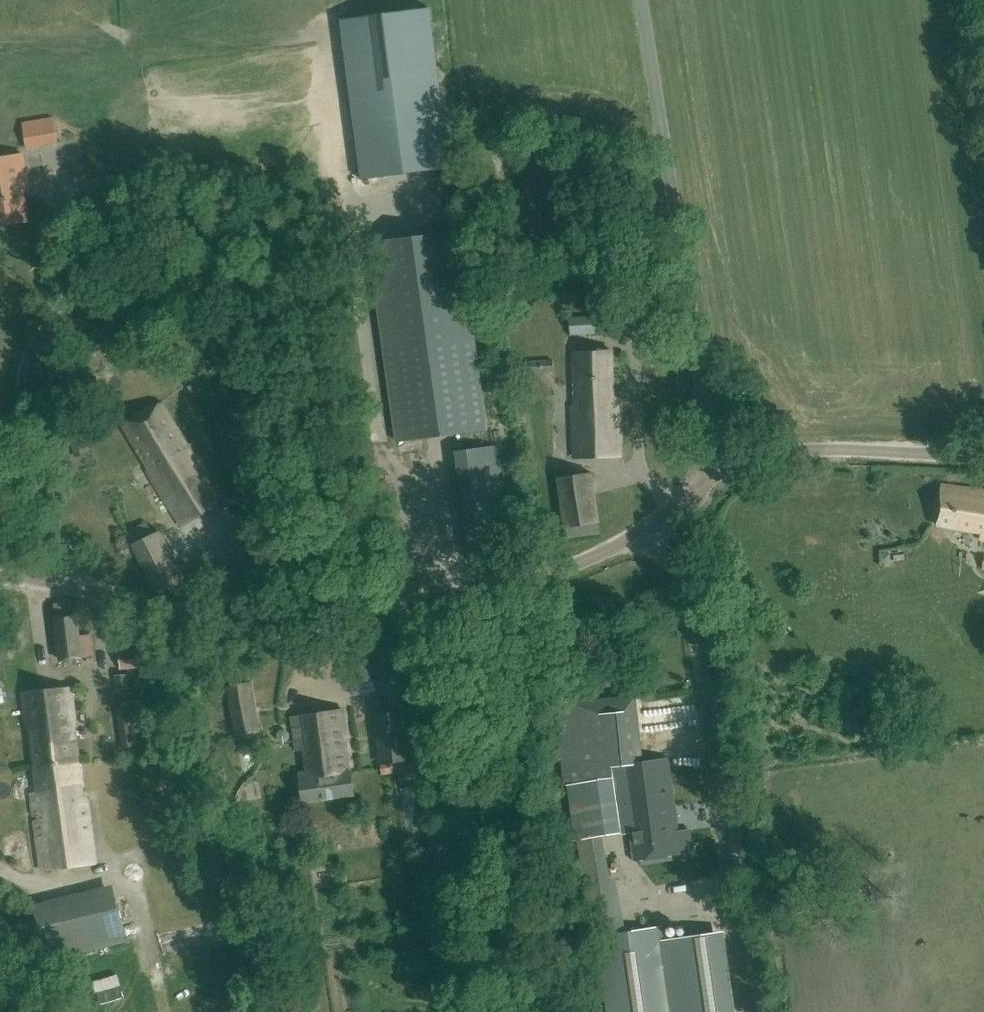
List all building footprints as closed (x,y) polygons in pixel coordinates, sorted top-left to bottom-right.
[(450,168),(429,8),(341,20),(362,179),(450,168)] [(38,122),(22,125),(26,148),(42,146),(38,122)] [(8,224),(26,221),(25,216),(25,213),(20,182),(26,181),(21,156),(0,159),(0,225),(8,224)] [(397,442),(438,436),(487,429),(460,231),(370,243),(397,442)] [(575,407),(572,407),(574,457),(620,455),(619,398),(613,398),(612,351),(574,353),(575,407)] [(533,373),(553,372),(553,362),(532,363),(533,373)] [(188,446),(162,404),(124,426),(150,470),(148,471),(181,526),(225,500),(191,445),(188,446)] [(566,538),(601,534),(592,473),(558,477),(566,538)] [(942,485),(938,526),(982,533),(981,539),(983,540),(983,491),(942,485)] [(80,636),(75,602),(54,604),(61,661),(93,657),(91,635),(80,636)] [(32,623),(25,642),(33,645),(40,627),(32,623)] [(121,670),(146,667),(144,649),(119,652),(121,670)] [(131,689),(130,676),(115,677),(116,691),(131,689)] [(236,735),(260,731),(251,683),(228,687),(236,735)] [(77,762),(79,761),(75,726),(77,726),(72,687),(23,692),(27,730),(31,730),(34,764),(77,762)] [(577,839),(596,936),(619,932),(601,835),(621,833),(613,776),(611,766),(642,761),(633,695),(554,707),(565,786),(569,786),(577,839)] [(123,747),(135,745),(129,709),(117,711),(123,747)] [(349,771),(345,737),(347,736),(343,710),(292,717),(296,751),(305,750),(308,771),(299,773),(304,802),(355,795),(351,771),(349,771)] [(380,763),(409,757),(403,725),(401,714),(372,720),(380,763)] [(611,766),(613,776),(621,833),(621,834),(631,833),(635,861),(675,855),(672,831),(678,830),(668,757),(642,761),(611,766)] [(77,762),(34,764),(38,793),(31,794),(42,871),(95,864),(87,803),(85,803),(84,796),(83,796),(79,761),(77,762)] [(381,766),(383,776),(393,774),(391,764),(381,766)] [(699,826),(680,829),(684,851),(702,848),(699,826)] [(663,940),(661,926),(619,932),(596,936),(607,1011),(673,1011),(663,940)] [(673,1011),(723,1011),(711,932),(663,940),(673,1011)]
